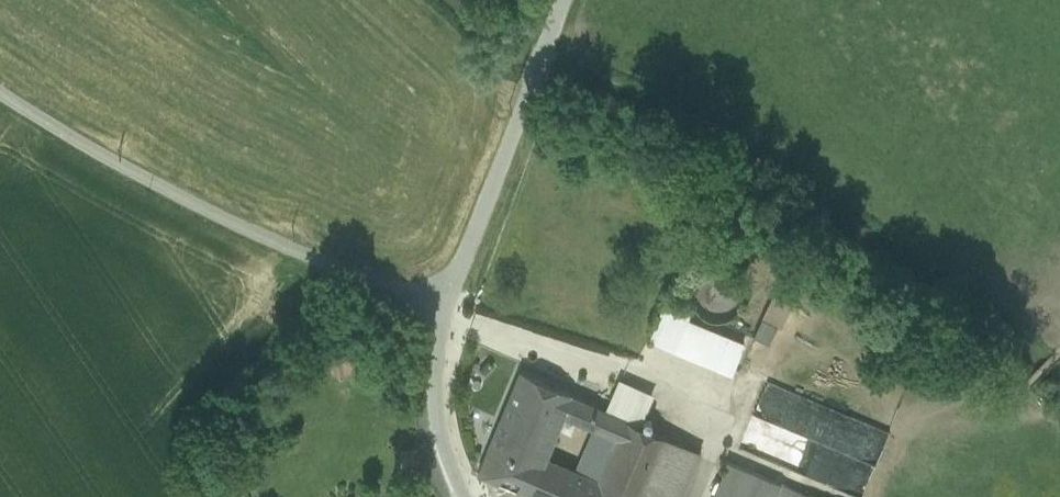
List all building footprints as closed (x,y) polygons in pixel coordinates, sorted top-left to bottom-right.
[(801,298),(784,291),(773,323),(789,329),(801,298)] [(732,374),(748,336),(667,302),(651,340),(732,374)] [(572,397),(520,374),(502,418),(554,439),(564,417),(572,397)] [(620,383),(606,412),(644,429),(656,399),(620,383)] [(865,496),(890,427),(765,383),(741,452),(865,496)] [(565,468),(554,496),(682,496),(700,453),(644,429),(606,412),(572,397),(564,417),(602,432),(603,429),(620,436),(613,453),(602,449),(590,478),(565,468)] [(502,418),(479,477),(528,496),(529,496),(545,459),(554,439),(502,418)] [(545,459),(529,496),(554,496),(565,468),(545,459)] [(780,486),(726,464),(713,496),(776,496),(780,486)] [(780,486),(776,496),(807,496),(780,486)]
